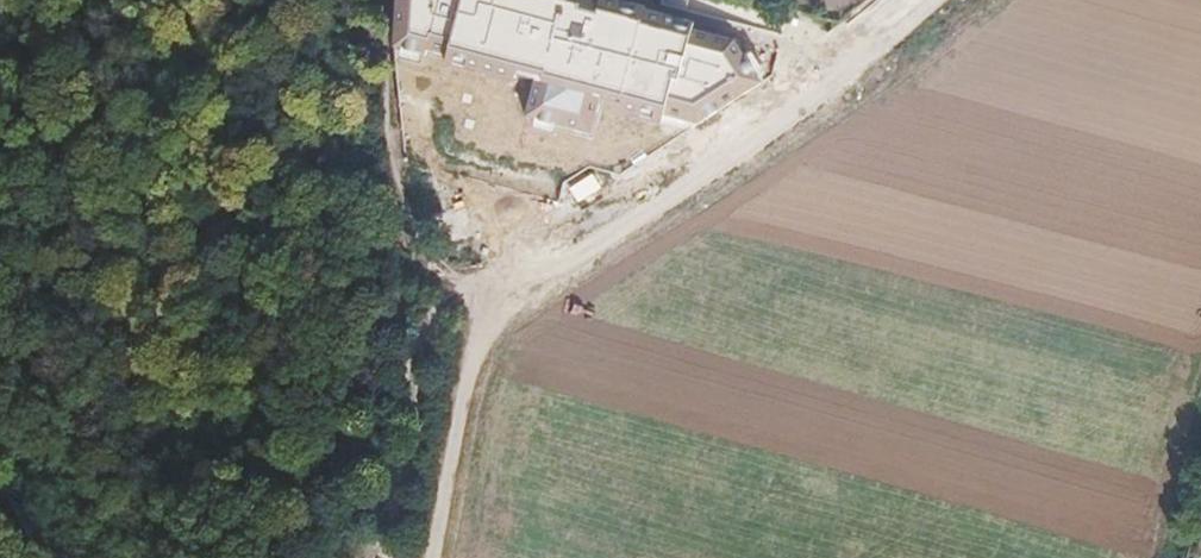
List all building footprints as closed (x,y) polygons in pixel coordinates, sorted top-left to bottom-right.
[(577,0),(406,0),(400,56),(539,86),(530,123),(596,138),(604,107),(696,129),(761,81),(733,41),(577,0)]
